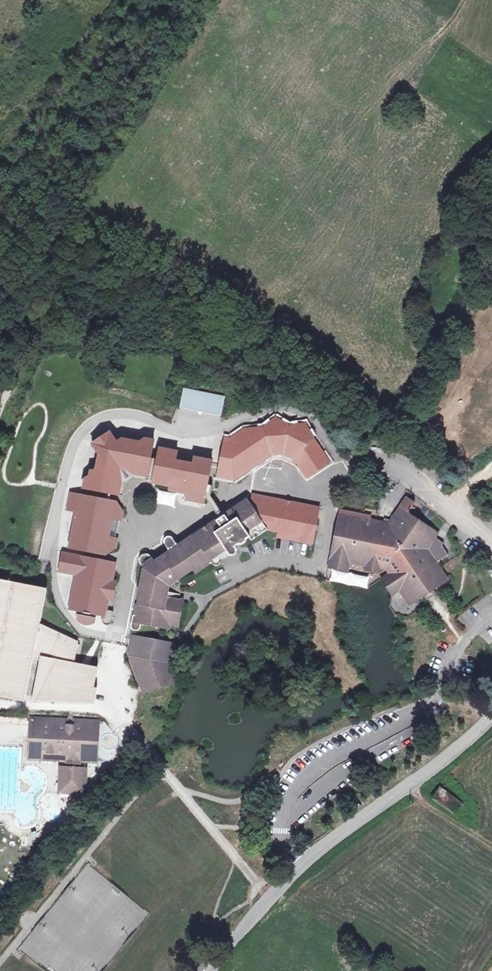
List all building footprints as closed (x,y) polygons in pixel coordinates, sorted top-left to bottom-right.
[(224,398),(184,390),(180,408),(221,416),(224,398)] [(327,459),(313,438),(305,424),(290,426),(276,418),(263,428),(245,430),(230,439),(224,438),(222,452),(223,452),(222,455),(221,455),(217,476),(235,479),(251,469),(247,464),(254,459),(255,460),(271,450),(285,449),(298,455),(295,459),(308,478),(319,471),(316,466),(324,460),(327,459)] [(83,488),(107,493),(119,495),(122,481),(133,474),(147,476),(154,441),(145,439),(140,443),(135,442),(134,446),(117,443),(110,433),(93,445),(99,455),(96,472),(91,471),(90,476),(85,479),(83,488)] [(177,452),(180,437),(162,434),(159,448),(177,452)] [(204,503),(212,461),(194,458),(193,464),(176,461),(177,452),(159,448),(154,475),(156,475),(155,481),(170,484),(169,491),(187,494),(186,500),(204,503)] [(251,469),(272,455),(284,454),(295,459),(298,455),(285,449),(271,450),(255,460),(254,459),(247,464),(251,469)] [(319,471),(330,463),(327,459),(324,460),(316,466),(319,471)] [(70,501),(80,494),(71,493),(70,501)] [(115,501),(100,498),(80,494),(70,501),(68,511),(76,513),(70,548),(105,555),(115,548),(117,538),(115,538),(104,536),(108,519),(118,521),(121,521),(123,512),(115,501)] [(259,508),(261,497),(252,495),(252,497),(232,510),(235,514),(250,504),(252,508),(255,511),(259,508)] [(237,546),(249,538),(252,541),(268,530),(278,532),(277,537),(295,540),(296,536),(314,540),(318,517),(309,515),(310,511),(292,507),(291,512),(283,510),(285,501),(261,497),(259,508),(255,511),(252,508),(250,504),(235,514),(232,510),(155,562),(151,556),(148,554),(147,554),(145,554),(143,555),(141,557),(140,559),(140,563),(142,565),(145,567),(135,616),(133,615),(132,625),(131,627),(132,629),(133,630),(135,631),(136,631),(138,631),(140,628),(141,624),(169,629),(170,625),(179,627),(184,600),(166,597),(169,585),(177,579),(178,580),(193,570),(195,573),(211,562),(213,565),(215,566),(217,566),(219,566),(220,565),(221,563),(221,561),(221,559),(228,554),(230,555),(232,556),(234,555),(236,555),(237,553),(238,551),(238,548),(237,546)] [(448,555),(443,546),(444,544),(435,538),(438,534),(408,513),(411,509),(415,512),(416,509),(412,507),(415,503),(407,497),(389,523),(339,514),(329,568),(348,572),(349,563),(365,566),(365,570),(380,573),(380,569),(386,570),(389,574),(381,579),(392,596),(400,591),(410,606),(425,596),(426,597),(429,594),(434,592),(433,591),(448,581),(436,563),(448,555)] [(320,508),(285,501),(283,510),(291,512),(292,507),(310,511),(309,515),(318,517),(320,508)] [(115,538),(118,521),(108,519),(104,536),(115,538)] [(281,540),(279,553),(301,556),(303,544),(281,540)] [(65,563),(67,554),(62,553),(58,571),(72,574),(65,563)] [(116,582),(112,581),(115,563),(67,554),(65,563),(72,574),(77,575),(70,610),(103,617),(102,620),(102,621),(103,622),(103,623),(104,624),(105,625),(107,625),(108,625),(110,625),(111,624),(111,623),(112,622),(114,611),(106,610),(108,599),(110,591),(114,592),(116,582)] [(0,580),(0,696),(21,701),(31,654),(37,623),(44,588),(0,580)] [(95,623),(96,618),(77,615),(76,620),(78,621),(80,623),(83,624),(85,625),(87,625),(90,625),(93,624),(95,623)] [(77,642),(37,623),(31,654),(41,656),(74,663),(77,642)] [(171,664),(175,643),(134,635),(130,656),(144,694),(178,681),(171,664)] [(74,663),(41,656),(33,701),(94,704),(97,688),(94,688),(97,668),(74,663)] [(97,737),(94,733),(96,730),(97,721),(31,718),(30,731),(34,731),(33,747),(39,747),(39,759),(95,762),(95,753),(93,750),(97,747),(97,737)] [(84,792),(85,769),(62,768),(61,792),(84,792)] [(441,788),(434,798),(455,813),(460,806),(462,808),(464,805),(441,788)]
